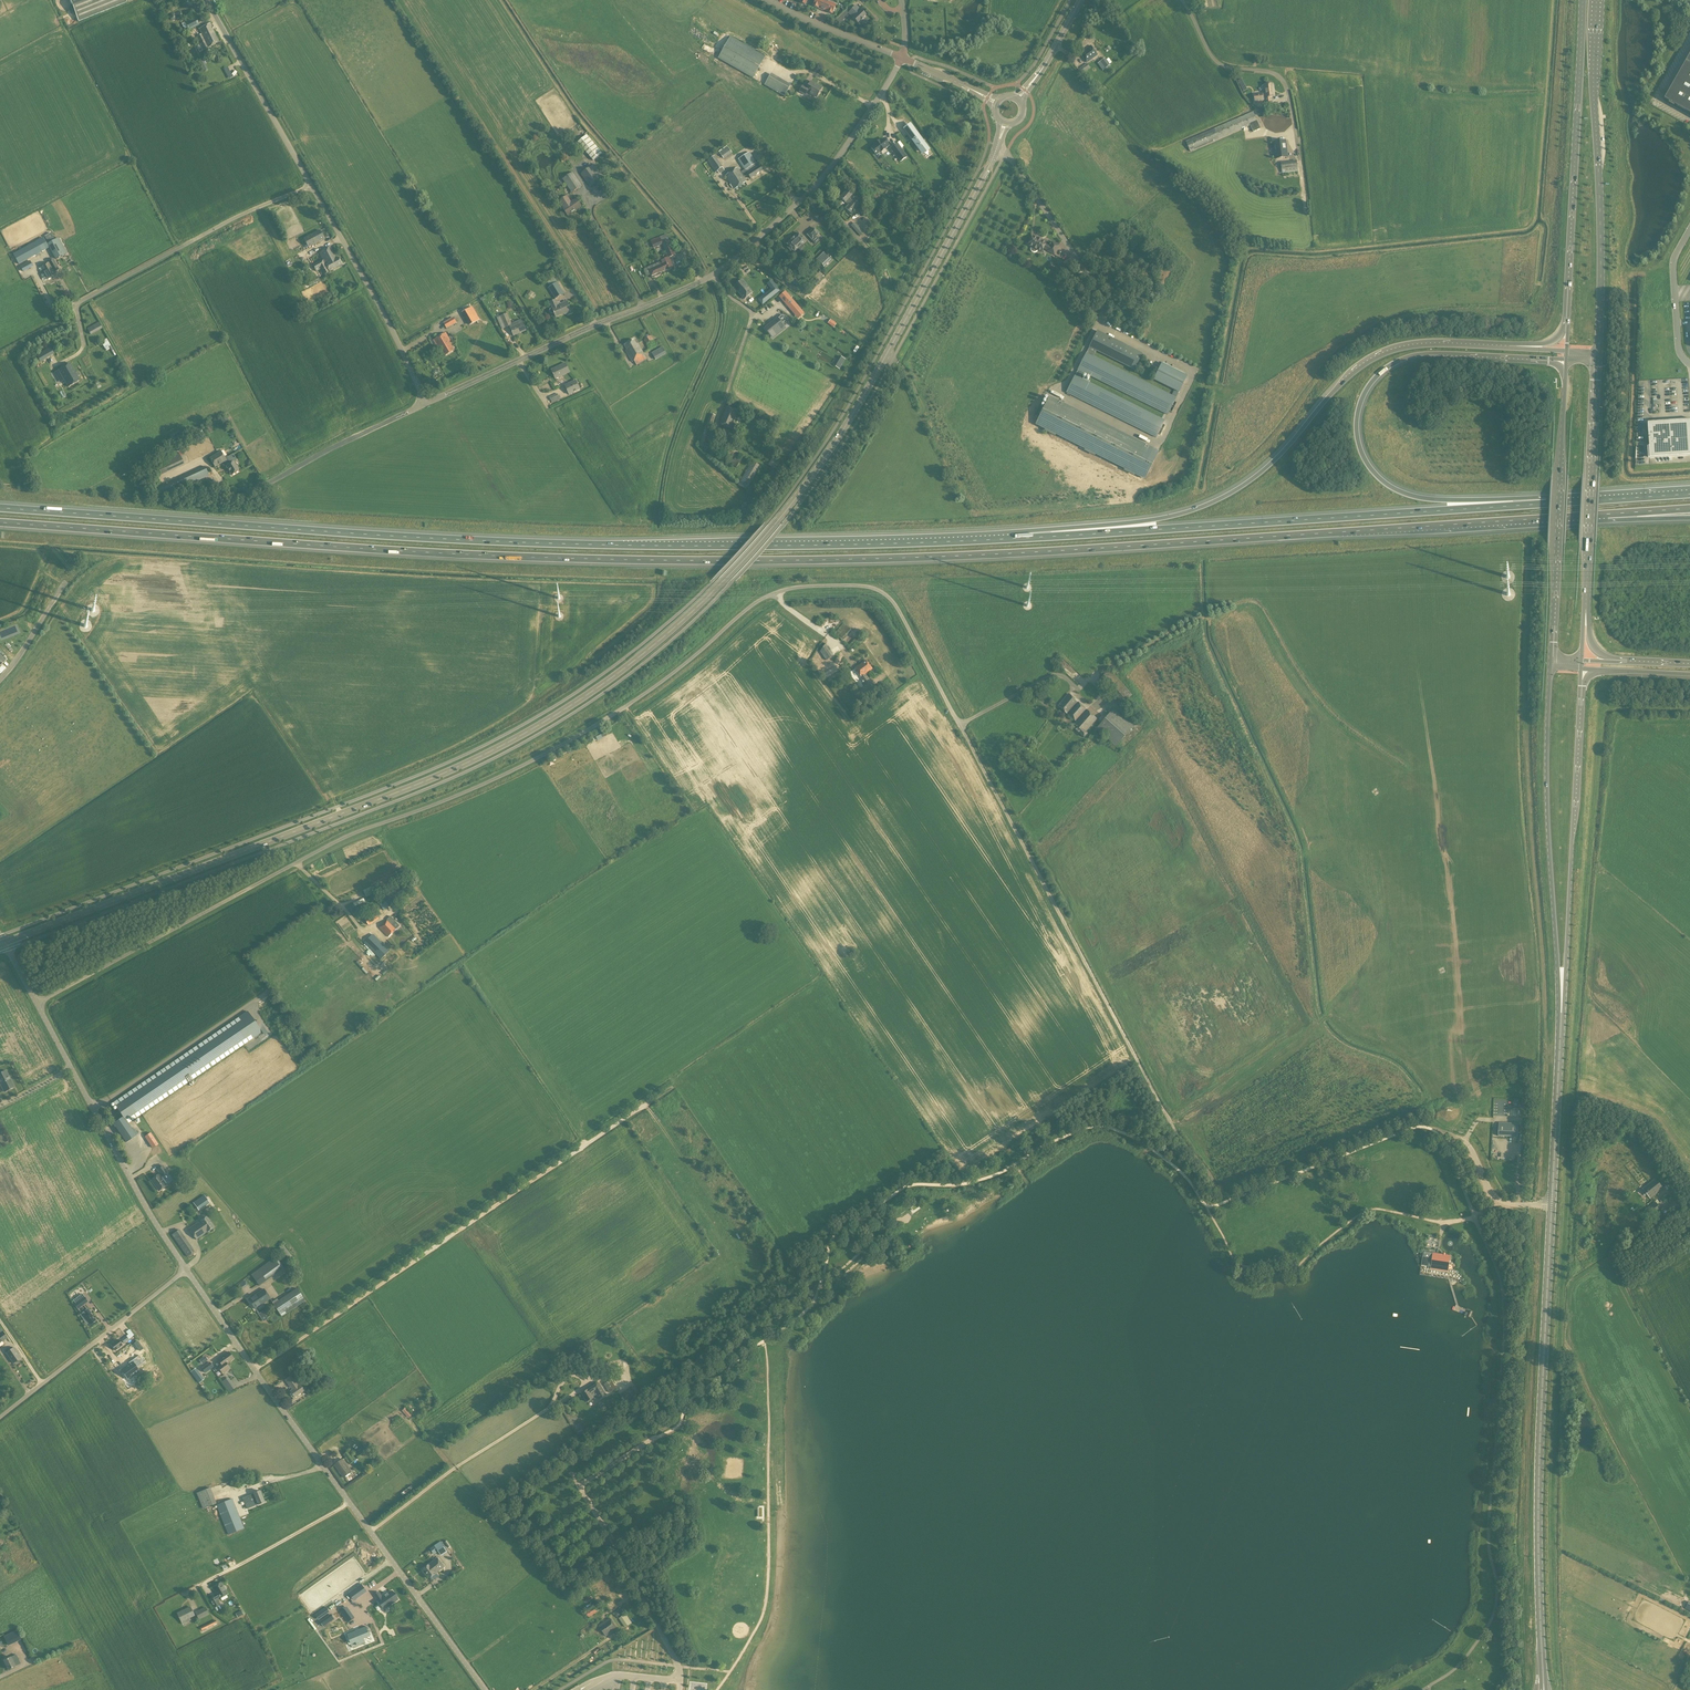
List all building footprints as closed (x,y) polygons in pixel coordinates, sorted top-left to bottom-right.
[(74,11),(78,22),(127,2),(126,0),(69,0),(74,11)] [(823,10),(826,1),(824,0),(815,0),(813,6),(818,8),(818,7),(823,10)] [(829,3),(826,1),(823,10),(827,12),(832,14),(836,5),(834,5),(835,3),(830,1),(829,3)] [(863,18),(866,16),(856,6),(848,14),(858,23),(860,21),(861,21),(864,19),(863,18)] [(179,17),(178,13),(176,14),(173,13),(170,14),(169,17),(170,20),(173,21),(176,20),(177,17),(179,17)] [(198,23),(194,17),(185,22),(189,30),(199,25),(198,23)] [(208,39),(207,37),(215,33),(213,29),(210,24),(199,29),(201,34),(197,36),(200,43),(205,41),(205,40),(208,39)] [(208,48),(219,42),(219,41),(215,33),(207,37),(208,39),(205,40),(205,41),(200,43),(204,50),(208,48)] [(753,78),(765,57),(731,37),(722,53),(718,58),(753,78)] [(1097,55),(1091,46),(1080,54),(1087,63),(1097,55)] [(1664,100),(1689,114),(1689,54),(1664,100)] [(1105,59),(1100,62),(1105,69),(1109,66),(1105,59)] [(1093,66),(1092,63),(1088,66),(1086,63),(1077,70),(1081,74),(1093,66)] [(770,75),(765,85),(778,93),(781,94),(783,95),(784,96),(790,86),(787,84),(784,83),(774,77),(770,75)] [(807,88),(803,85),(800,92),(805,95),(807,92),(817,97),(819,93),(820,92),(822,90),(821,89),(822,88),(812,82),(811,82),(807,88)] [(1265,85),(1264,85),(1265,94),(1262,94),(1255,95),(1255,101),(1257,101),(1257,104),(1263,103),(1263,100),(1264,100),(1265,103),(1272,102),(1271,97),(1275,97),(1273,84),(1272,84),(1272,83),(1270,82),(1266,82),(1265,84),(1265,85)] [(1186,141),(1191,152),(1250,126),(1251,129),(1245,132),(1246,135),(1261,129),(1253,112),(1186,141)] [(912,140),(921,152),(927,148),(910,125),(904,129),(912,140)] [(603,154),(587,136),(578,143),(594,161),(603,154)] [(874,144),(875,145),(871,148),(875,153),(874,153),(875,154),(877,155),(889,146),(883,139),(880,141),(874,144)] [(1288,158),(1286,140),(1274,142),(1276,159),(1288,158)] [(900,162),(906,157),(897,144),(891,149),(900,162)] [(723,158),(729,155),(728,154),(731,152),(728,147),(725,149),(719,153),(723,158)] [(749,152),(745,155),(757,175),(764,170),(761,165),(758,162),(756,163),(749,152)] [(751,179),(757,175),(745,155),(738,160),(744,170),(740,173),(737,168),(726,176),(734,189),(746,182),(743,178),(748,175),(751,179)] [(723,167),(715,156),(707,161),(715,173),(723,167)] [(1282,170),(1284,170),(1284,173),(1298,171),(1297,161),(1281,163),(1282,170)] [(580,174),(589,187),(603,177),(594,164),(580,174)] [(562,179),(571,193),(582,186),(573,172),(562,179)] [(845,202),(847,200),(850,203),(845,209),(851,213),(855,208),(859,204),(853,198),(854,197),(847,190),(840,198),(840,199),(842,201),(843,200),(845,202)] [(571,203),(567,196),(559,201),(563,208),(562,209),(567,216),(581,207),(576,199),(571,203)] [(862,202),(856,209),(861,214),(866,208),(866,207),(868,205),(863,201),(862,202)] [(860,236),(863,233),(854,223),(851,226),(860,236)] [(808,234),(807,235),(808,235),(815,243),(815,244),(816,243),(818,241),(819,240),(818,240),(815,237),(818,234),(819,234),(818,233),(815,229),(814,228),(813,229),(808,234)] [(319,231),(304,239),(308,248),(324,239),(319,231)] [(48,243),(55,240),(51,233),(44,236),(48,243)] [(791,240),(788,244),(788,243),(787,244),(788,245),(789,246),(788,248),(791,251),(792,250),(794,251),(794,252),(795,251),(805,242),(806,241),(805,241),(799,234),(799,233),(798,234),(794,237),(791,240)] [(666,234),(650,241),(654,248),(662,245),(667,254),(674,250),(666,234)] [(1046,243),(1033,236),(1028,245),(1032,248),(1032,249),(1032,250),(1033,251),(1034,252),(1035,252),(1036,251),(1037,250),(1041,253),(1043,248),(1048,251),(1047,251),(1054,255),(1059,246),(1052,242),(1050,247),(1046,244),(1046,243)] [(43,238),(13,254),(19,265),(29,259),(49,248),(47,244),(43,238)] [(66,254),(58,238),(47,244),(56,260),(57,259),(66,254)] [(330,247),(319,253),(323,260),(313,266),(316,272),(321,269),(324,275),(329,273),(328,272),(342,265),(338,258),(336,258),(330,247)] [(824,254),(818,260),(820,263),(824,266),(830,260),(824,254)] [(649,267),(647,268),(652,278),(654,277),(655,277),(661,274),(660,273),(663,272),(665,271),(673,268),(669,258),(661,261),(661,262),(659,263),(651,267),(649,267)] [(1066,269),(1075,264),(1071,258),(1063,264),(1066,269)] [(48,263),(41,267),(44,273),(48,279),(55,275),(54,272),(59,269),(57,265),(53,259),(48,262),(48,263)] [(33,266),(30,261),(20,266),(23,272),(33,266)] [(1054,265),(1051,271),(1057,274),(1061,268),(1054,265)] [(556,275),(546,281),(549,286),(548,287),(555,299),(564,294),(557,282),(559,281),(556,275)] [(307,282),(309,286),(319,281),(317,277),(307,282)] [(755,279),(747,286),(743,280),(734,287),(740,294),(744,299),(751,294),(753,297),(755,295),(754,294),(762,288),(755,279)] [(780,291),(771,280),(767,284),(771,289),(762,295),(767,301),(780,291)] [(780,297),(796,315),(801,311),(785,292),(780,297)] [(551,313),(552,314),(554,313),(556,317),(566,313),(567,313),(571,311),(567,302),(561,304),(560,302),(557,303),(556,299),(550,302),(552,308),(550,309),(549,311),(551,313)] [(480,320),(472,306),(462,313),(469,326),(480,320)] [(522,322),(521,320),(512,324),(507,313),(497,318),(502,329),(510,326),(514,336),(526,331),(522,322)] [(765,329),(769,334),(772,331),(776,336),(785,328),(781,324),(786,320),(782,315),(765,329)] [(456,323),(453,317),(443,323),(447,328),(456,323)] [(831,320),(828,324),(834,329),(837,324),(831,320)] [(102,328),(99,322),(87,329),(90,335),(102,328)] [(1075,376),(1066,392),(1156,437),(1164,421),(1080,378),(1083,372),(1167,415),(1187,376),(1161,363),(1154,379),(1175,390),(1172,396),(1093,356),(1096,351),(1134,370),(1142,354),(1097,331),(1089,347),(1090,347),(1087,353),(1086,353),(1078,370),(1075,376)] [(451,343),(446,333),(436,339),(434,340),(441,353),(442,353),(444,356),(454,350),(450,344),(451,343)] [(652,350),(660,346),(656,340),(653,334),(645,339),(652,350)] [(106,338),(102,340),(104,344),(102,345),(104,349),(110,346),(106,338)] [(632,362),(634,361),(637,365),(647,360),(644,354),(638,344),(638,343),(636,344),(634,340),(624,345),(627,350),(625,350),(632,362)] [(666,353),(663,347),(652,353),(655,360),(666,353)] [(839,356),(834,366),(839,369),(845,359),(839,356)] [(70,364),(58,370),(61,374),(51,380),(55,386),(63,381),(66,388),(68,387),(80,380),(78,377),(80,376),(78,372),(75,373),(70,364)] [(570,372),(566,364),(551,370),(555,379),(557,378),(563,375),(570,372)] [(580,390),(576,380),(570,382),(564,385),(569,395),(580,390)] [(557,394),(549,397),(552,403),(560,399),(557,394)] [(1158,452),(1049,398),(1036,423),(1145,478),(1158,452)] [(720,424),(732,429),(737,419),(735,419),(738,412),(727,407),(720,424)] [(701,439),(700,443),(706,445),(712,425),(715,416),(712,415),(710,414),(707,425),(706,425),(701,439)] [(1653,421),(1647,422),(1649,458),(1689,455),(1688,444),(1689,444),(1689,440),(1688,440),(1688,439),(1689,438),(1689,419),(1653,421)] [(172,440),(181,435),(178,431),(170,435),(172,440)] [(736,436),(735,435),(735,434),(729,432),(726,438),(736,442),(738,437),(738,436),(736,435),(736,436)] [(215,467),(224,462),(226,466),(231,475),(239,470),(234,462),(236,460),(233,454),(228,457),(227,456),(224,458),(220,452),(217,454),(210,458),(212,463),(215,467)] [(738,452),(735,458),(733,461),(731,464),(737,467),(744,457),(744,455),(738,452)] [(179,453),(150,466),(156,477),(184,464),(179,453)] [(777,470),(783,461),(774,455),(768,465),(777,470)] [(747,490),(760,466),(752,461),(740,482),(738,485),(745,489),(747,490)] [(160,487),(157,488),(161,498),(208,476),(205,466),(160,487)] [(851,631),(843,623),(834,633),(842,641),(851,631)] [(851,648),(860,638),(858,636),(848,646),(851,648)] [(846,659),(838,646),(830,650),(826,643),(820,651),(826,661),(833,656),(839,664),(846,659)] [(855,668),(861,677),(860,678),(863,682),(861,683),(863,686),(865,685),(857,691),(862,697),(867,693),(866,692),(885,678),(881,673),(871,681),(865,674),(872,669),(866,660),(855,668)] [(834,667),(827,671),(830,676),(841,669),(837,661),(832,664),(834,667)] [(1068,694),(1058,706),(1075,721),(1071,726),(1084,737),(1087,734),(1085,732),(1091,725),(1097,719),(1068,694)] [(1101,723),(1095,729),(1115,747),(1133,726),(1114,708),(1101,723)] [(364,890),(367,897),(378,892),(374,885),(364,890)] [(353,903),(354,907),(365,902),(364,898),(353,903)] [(364,918),(369,925),(379,918),(378,917),(381,915),(378,910),(376,912),(375,911),(364,918)] [(392,925),(396,921),(390,916),(379,928),(388,937),(396,928),(392,925)] [(390,950),(373,934),(364,943),(381,959),(390,950)] [(136,1136),(136,1135),(133,1131),(128,1124),(262,1032),(247,1011),(113,1103),(123,1117),(113,1124),(126,1143),(136,1136)] [(6,1071),(0,1074),(0,1083),(4,1091),(14,1086),(6,1071)] [(1518,1124),(1499,1123),(1498,1136),(1518,1137),(1518,1124)] [(151,1133),(145,1137),(153,1148),(158,1145),(151,1133)] [(166,1185),(160,1178),(162,1177),(168,1172),(163,1165),(157,1170),(160,1174),(151,1181),(159,1191),(166,1185)] [(1640,1188),(1648,1198),(1661,1189),(1654,1179),(1640,1188)] [(205,1195),(195,1201),(200,1209),(211,1203),(205,1195)] [(1651,1217),(1658,1211),(1660,1209),(1655,1203),(1646,1210),(1651,1217)] [(206,1216),(189,1229),(196,1240),(214,1227),(206,1216)] [(172,1234),(174,1238),(187,1257),(195,1251),(182,1233),(180,1229),(172,1234)] [(279,1248),(291,1263),(295,1261),(283,1245),(279,1248)] [(1433,1253),(1430,1269),(1448,1272),(1450,1255),(1445,1255),(1446,1253),(1443,1252),(1443,1255),(1433,1253)] [(282,1269),(274,1258),(251,1275),(259,1286),(282,1269)] [(245,1279),(238,1284),(241,1289),(248,1284),(245,1279)] [(270,1299),(264,1289),(248,1299),(255,1309),(270,1299)] [(281,1317),(305,1301),(297,1289),(273,1304),(281,1317)] [(77,1309),(88,1302),(82,1293),(73,1300),(76,1303),(74,1305),(77,1309)] [(96,1320),(91,1314),(92,1313),(88,1308),(80,1315),(83,1319),(83,1320),(86,1324),(88,1324),(88,1323),(90,1325),(96,1320)] [(262,1321),(266,1318),(261,1311),(257,1313),(262,1321)] [(122,1345),(118,1339),(111,1345),(115,1350),(122,1345)] [(14,1348),(12,1349),(10,1347),(6,1350),(8,1352),(6,1353),(13,1363),(21,1358),(14,1348)] [(226,1364),(233,1359),(228,1352),(218,1360),(221,1364),(217,1366),(222,1374),(230,1369),(226,1364)] [(130,1364),(121,1370),(128,1379),(139,1371),(136,1368),(144,1362),(139,1355),(129,1363),(130,1364)] [(199,1360),(202,1364),(208,1360),(205,1356),(199,1360)] [(108,1366),(113,1363),(108,1357),(103,1360),(108,1366)] [(210,1362),(201,1368),(205,1373),(213,1367),(210,1362)] [(201,1376),(196,1368),(191,1372),(196,1379),(201,1376)] [(289,1385),(292,1390),(290,1391),(294,1397),(304,1390),(300,1385),(298,1385),(291,1375),(284,1380),(288,1386),(289,1385)] [(228,1377),(221,1381),(228,1392),(235,1388),(228,1377)] [(606,1395),(599,1383),(581,1393),(587,1402),(594,1398),(593,1397),(597,1394),(600,1399),(606,1395)] [(634,1385),(629,1388),(634,1396),(639,1393),(634,1385)] [(407,1419),(411,1415),(405,1407),(401,1411),(407,1419)] [(580,1426),(574,1430),(579,1437),(584,1434),(580,1426)] [(355,1454),(359,1460),(369,1453),(365,1447),(355,1454)] [(343,1455),(350,1464),(355,1460),(353,1456),(355,1455),(350,1449),(343,1455)] [(343,1459),(334,1465),(343,1478),(352,1472),(343,1459)] [(203,1509),(217,1503),(210,1488),(196,1493),(203,1509)] [(249,1491),(242,1494),(248,1509),(265,1502),(260,1490),(254,1493),(254,1494),(251,1495),(249,1491)] [(232,1498),(216,1505),(228,1535),(244,1528),(232,1498)] [(441,1556),(447,1552),(440,1541),(430,1548),(434,1555),(438,1552),(441,1556)] [(437,1558),(428,1564),(428,1565),(423,1569),(430,1578),(436,1574),(435,1574),(444,1567),(437,1558)] [(358,1579),(345,1588),(350,1595),(363,1586),(358,1579)] [(216,1596),(215,1596),(208,1600),(214,1609),(220,1605),(217,1598),(218,1598),(219,1599),(227,1594),(221,1582),(212,1587),(217,1596),(216,1596)] [(379,1593),(375,1596),(370,1599),(373,1603),(378,1600),(385,1609),(398,1600),(392,1591),(383,1598),(379,1593)] [(181,1622),(184,1620),(185,1623),(190,1621),(188,1618),(194,1615),(190,1607),(177,1613),(181,1622)] [(198,1620),(209,1614),(205,1607),(195,1612),(198,1620)] [(321,1612),(316,1615),(318,1619),(323,1615),(330,1611),(327,1607),(321,1612)] [(346,1607),(341,1611),(346,1619),(352,1615),(346,1607)] [(588,1618),(597,1611),(594,1608),(586,1615),(588,1618)] [(618,1618),(625,1628),(632,1623),(625,1613),(618,1618)] [(326,1620),(321,1623),(324,1627),(328,1624),(335,1619),(333,1615),(326,1620)] [(599,1626),(605,1636),(617,1628),(610,1618),(599,1626)] [(215,1620),(200,1628),(202,1630),(217,1623),(215,1620)] [(366,1626),(348,1634),(351,1643),(356,1641),(358,1645),(366,1642),(364,1638),(370,1635),(366,1626)] [(21,1640),(16,1630),(3,1636),(8,1646),(21,1640)] [(15,1666),(19,1664),(17,1661),(14,1663),(11,1657),(4,1660),(8,1670),(15,1666)]
